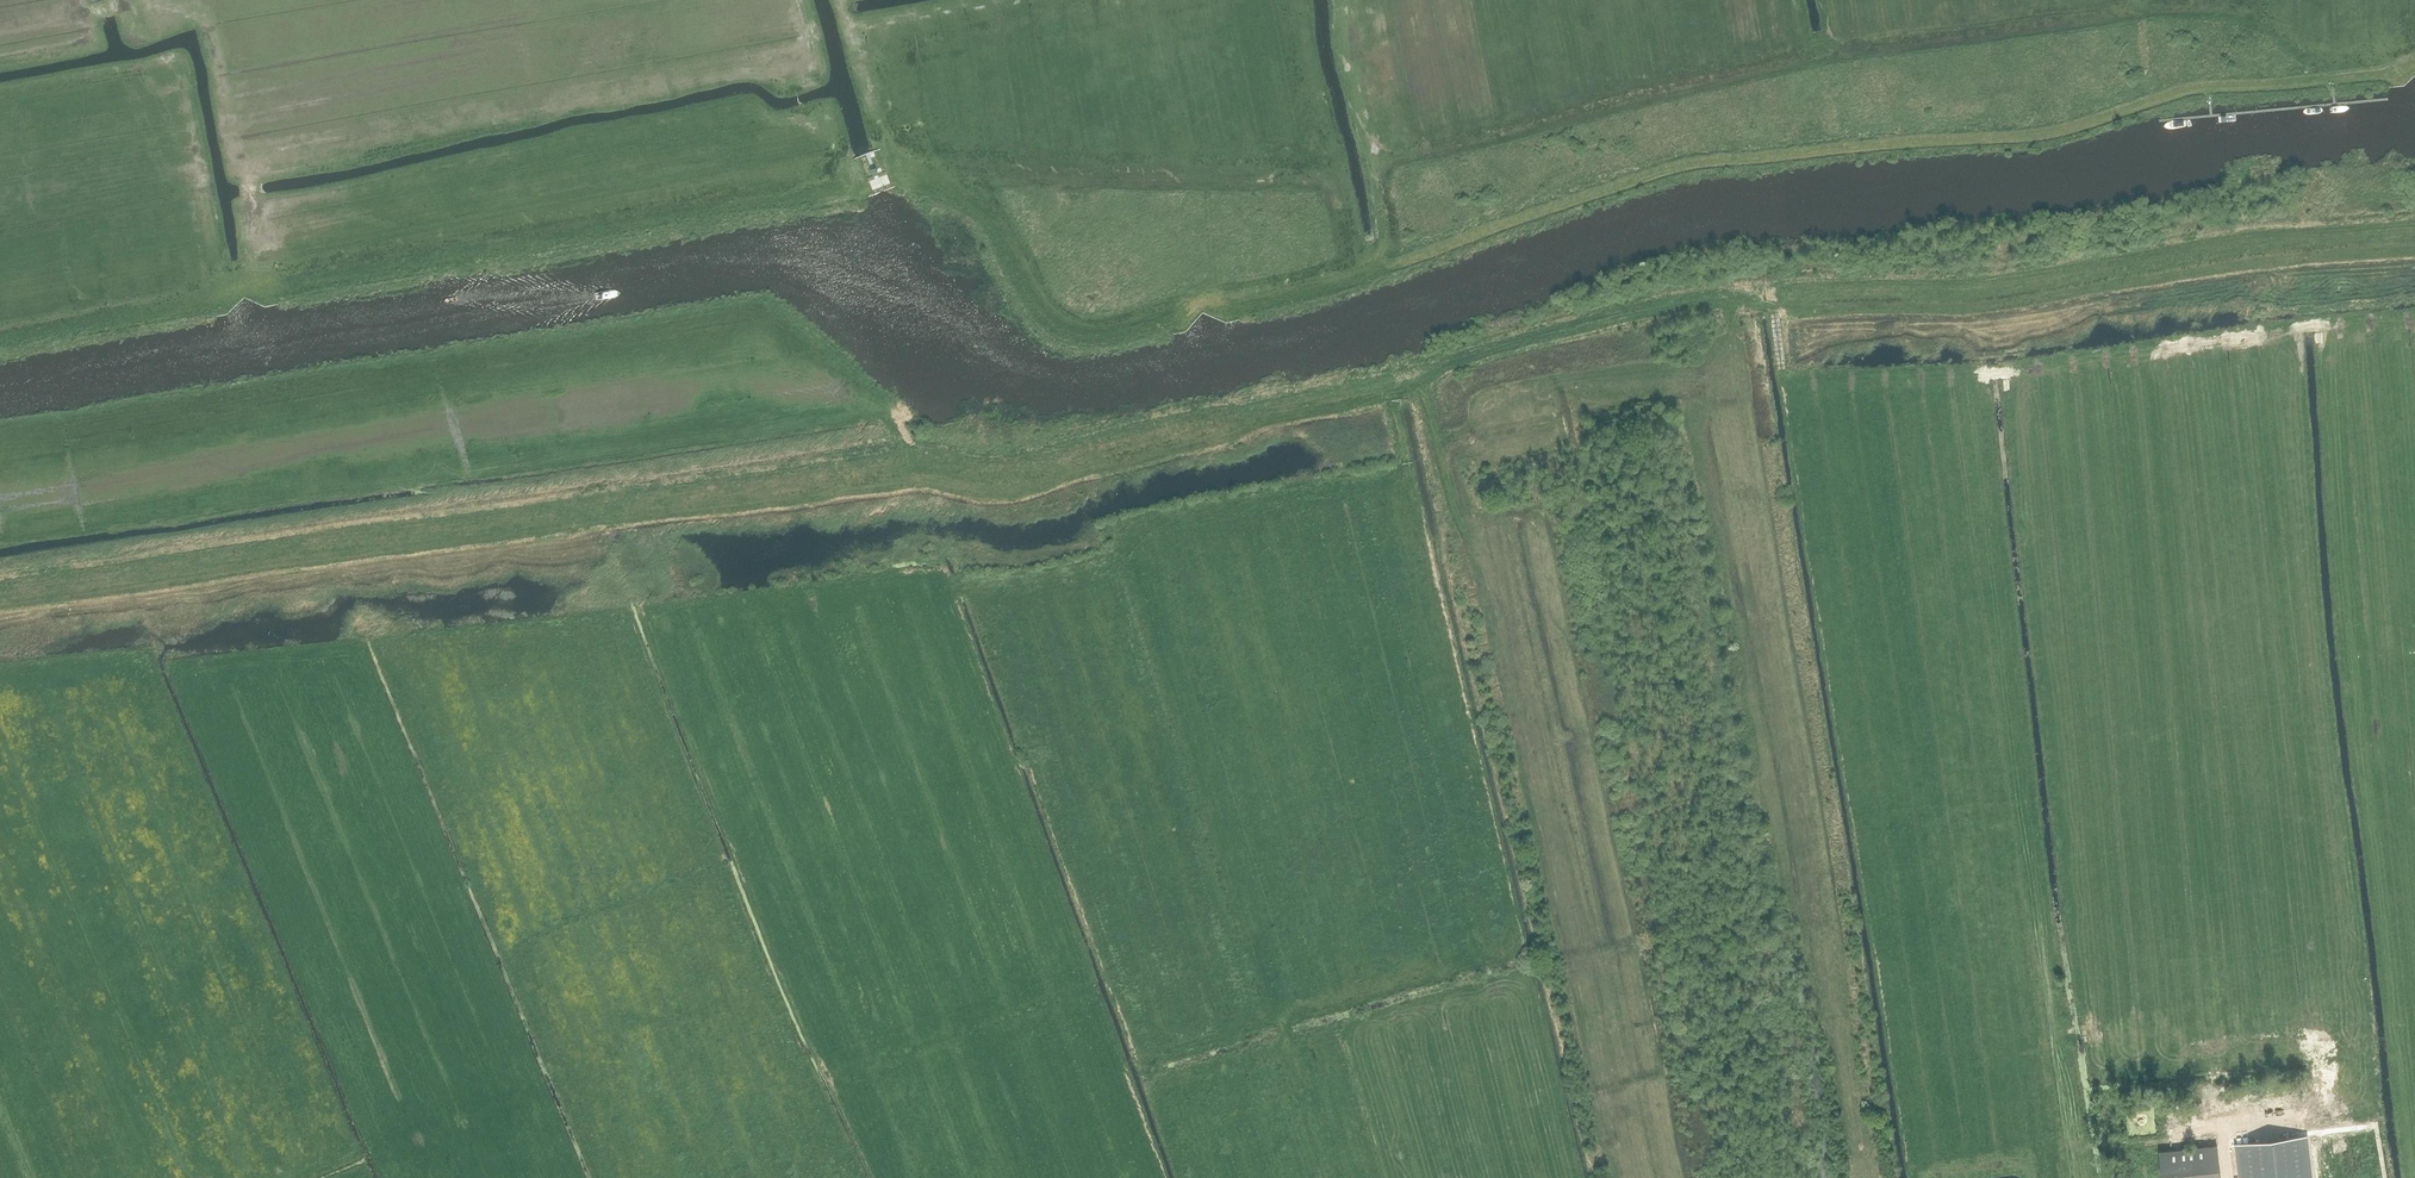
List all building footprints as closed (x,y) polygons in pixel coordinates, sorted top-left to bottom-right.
[(2210,1087),(2203,1087),(2204,1102),(2218,1101),(2217,1089),(2210,1090),(2210,1087)] [(2306,1137),(2237,1145),(2241,1177),(2311,1177),(2306,1137)] [(2217,1145),(2159,1151),(2162,1177),(2221,1177),(2217,1145)]
